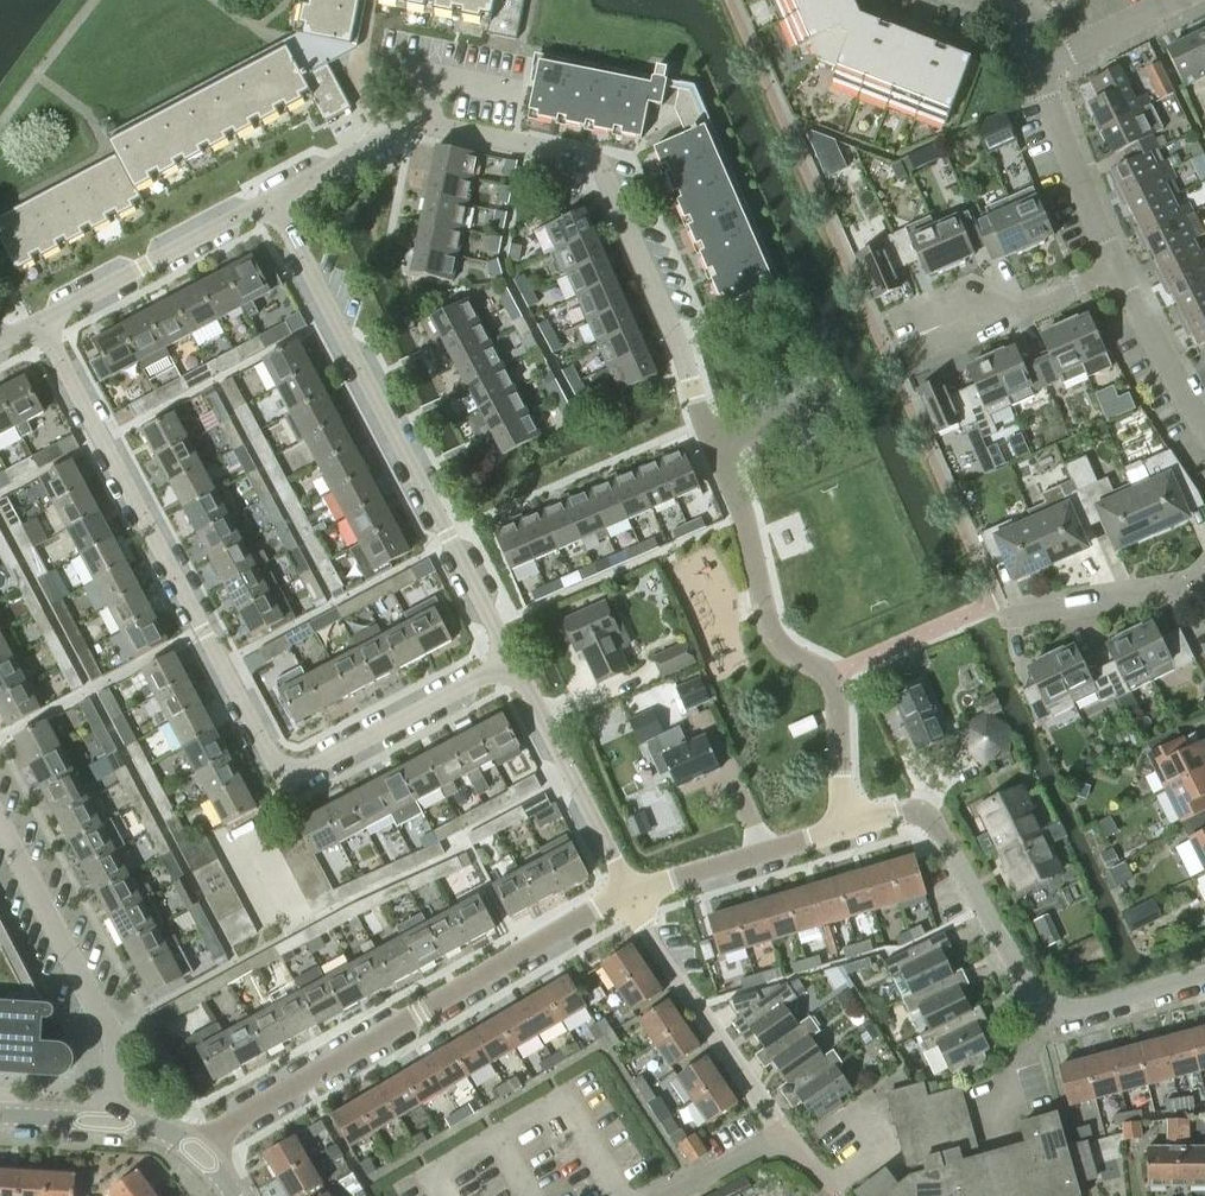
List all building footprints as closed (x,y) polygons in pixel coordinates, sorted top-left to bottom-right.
[(296,35),(349,45),(351,45),(360,0),(303,0),(296,35)] [(488,34),(516,40),(524,0),(377,0),(377,1),(489,23),(487,34),(488,34)] [(790,50),(797,47),(797,48),(810,43),(817,61),(836,68),(831,80),(832,80),(829,87),(942,131),(943,128),(944,129),(971,59),(949,51),(951,46),(937,40),(935,45),(893,29),(894,24),(880,18),(878,23),(860,16),(853,0),(768,0),(790,50)] [(1188,38),(1204,72),(1204,30),(1188,38)] [(1188,38),(1166,50),(1184,86),(1204,76),(1204,72),(1188,38)] [(286,48),(260,62),(286,110),(310,97),(323,122),(350,107),(321,53),(307,51),(292,59),(286,48)] [(648,103),(661,105),(666,80),(652,77),(650,83),(538,61),(527,115),(641,138),(648,103)] [(260,62),(235,75),(260,123),(286,110),(260,62)] [(1173,93),(1158,63),(1145,70),(1160,100),(1173,93)] [(1099,98),(1090,103),(1102,128),(1150,104),(1145,94),(1133,99),(1117,67),(1091,80),(1099,98)] [(235,75),(210,89),(235,136),(260,123),(235,75)] [(662,144),(653,148),(661,168),(667,165),(671,173),(665,176),(673,194),(679,191),(682,199),(676,202),(684,220),(690,217),(694,225),(688,228),(696,246),(702,243),(705,251),(699,254),(707,272),(713,270),(716,277),(711,280),(719,298),(725,296),(728,304),(748,295),(749,295),(773,284),(704,126),(710,124),(693,85),(679,82),(676,100),(674,109),(680,123),(685,134),(679,136),(662,144)] [(210,89),(184,102),(210,150),(235,136),(210,89)] [(184,102),(159,115),(184,163),(210,150),(184,102)] [(1150,104),(1102,128),(1115,153),(1124,148),(1131,161),(1131,162),(1149,153),(1158,149),(1151,135),(1162,130),(1155,114),(1150,104)] [(1003,114),(977,126),(989,154),(1016,142),(1014,137),(1011,130),(1003,114)] [(159,115),(134,129),(159,177),(184,163),(159,115)] [(108,143),(115,156),(133,191),(135,190),(159,177),(134,129),(108,143)] [(812,133),(807,135),(826,179),(847,170),(834,141),(812,133)] [(940,142),(923,150),(929,164),(947,156),(940,142)] [(436,146),(431,171),(473,177),(478,154),(436,146)] [(1131,161),(1112,170),(1118,182),(1112,185),(1118,195),(1172,168),(1168,159),(1155,165),(1149,153),(1131,162),(1131,161)] [(1191,160),(1202,182),(1204,180),(1204,156),(1204,154),(1203,154),(1191,160)] [(115,156),(89,169),(115,218),(143,203),(135,190),(133,191),(115,156)] [(517,162),(507,160),(504,176),(514,178),(517,162)] [(901,163),(892,167),(898,180),(907,176),(901,163)] [(1172,168),(1118,195),(1123,206),(1129,204),(1134,214),(1170,196),(1164,184),(1177,178),(1172,168)] [(89,169),(65,183),(90,231),(115,218),(89,169)] [(431,171),(426,196),(468,202),(473,177),(431,171)] [(65,183),(40,196),(65,244),(90,231),(65,183)] [(509,204),(512,188),(502,186),(498,202),(509,204)] [(1032,188),(1007,199),(1011,208),(1012,207),(1030,249),(1044,243),(1043,240),(1052,236),(1032,188)] [(40,196),(15,209),(41,257),(65,244),(40,196)] [(426,196),(421,220),(463,227),(468,202),(426,196)] [(1170,196),(1134,214),(1139,225),(1134,228),(1138,237),(1192,212),(1188,203),(1176,209),(1170,196)] [(977,206),(969,209),(973,219),(973,218),(980,233),(979,234),(985,247),(998,241),(1005,257),(1015,253),(1016,256),(1030,249),(1012,207),(1011,208),(1007,199),(985,209),(987,213),(981,215),(977,206)] [(545,226),(556,250),(595,233),(587,217),(594,214),(591,206),(545,226)] [(933,226),(933,227),(951,269),(965,263),(964,260),(973,256),(972,252),(985,247),(979,234),(980,233),(973,218),(973,219),(968,206),(953,212),(955,217),(933,226)] [(41,257),(15,209),(0,217),(0,243),(15,271),(41,257)] [(504,229),(507,213),(497,211),(494,227),(504,229)] [(1192,212),(1138,237),(1145,250),(1150,247),(1155,258),(1192,240),(1192,241),(1198,238),(1204,234),(1199,222),(1194,213),(1193,213),(1192,212)] [(929,218),(892,234),(906,266),(919,260),(926,276),(936,272),(937,275),(951,269),(933,227),(933,226),(929,218)] [(421,220),(417,245),(459,251),(463,227),(421,220)] [(602,250),(595,233),(556,250),(556,251),(549,254),(552,259),(553,261),(550,263),(554,271),(556,275),(557,274),(558,274),(559,275),(559,276),(559,277),(561,276),(566,274),(612,254),(609,246),(602,250)] [(880,245),(856,255),(876,299),(900,288),(893,272),(906,266),(892,234),(878,241),(880,245)] [(499,254),(502,238),(492,236),(488,252),(499,254)] [(1155,258),(1161,269),(1155,271),(1161,282),(1204,260),(1204,248),(1198,252),(1192,241),(1192,240),(1155,258)] [(521,246),(511,244),(507,260),(518,262),(521,246)] [(453,281),(459,251),(417,245),(411,273),(453,281)] [(566,274),(577,297),(615,280),(608,264),(615,261),(612,254),(566,274)] [(252,257),(224,272),(243,307),(244,306),(250,318),(259,314),(253,302),(271,292),(283,286),(272,266),(260,272),(252,257)] [(500,260),(489,263),(493,278),(505,275),(500,260)] [(1161,282),(1166,293),(1172,290),(1177,301),(1204,287),(1204,260),(1161,282)] [(224,272),(199,286),(217,321),(243,307),(224,272)] [(523,275),(513,280),(521,294),(530,289),(523,275)] [(577,297),(587,321),(632,301),(629,293),(622,296),(615,280),(577,297)] [(199,286),(173,299),(191,334),(217,321),(199,286)] [(1177,315),(1182,326),(1204,314),(1204,287),(1177,301),(1182,312),(1177,315)] [(515,303),(507,289),(498,294),(505,308),(515,303)] [(537,304),(530,289),(521,294),(528,308),(537,304)] [(432,338),(435,345),(479,321),(467,298),(430,318),(438,334),(432,338)] [(173,299),(147,313),(165,348),(166,348),(191,334),(173,299)] [(587,321),(597,344),(636,327),(628,311),(635,307),(632,301),(587,321)] [(522,317),(515,303),(505,308),(513,322),(522,317)] [(147,313),(121,327),(139,361),(139,362),(144,371),(171,357),(166,348),(165,348),(147,313)] [(1182,326),(1188,337),(1193,334),(1199,345),(1204,342),(1204,314),(1182,326)] [(1082,365),(1085,373),(1087,378),(1111,368),(1088,315),(1078,320),(1077,317),(1063,323),(1081,365),(1082,365)] [(446,349),(454,364),(491,344),(479,321),(435,345),(439,352),(446,349)] [(547,321),(538,326),(545,340),(554,335),(547,321)] [(285,323),(258,337),(265,349),(291,335),(285,323)] [(1034,358),(1046,386),(1059,380),(1061,384),(1085,373),(1082,365),(1081,365),(1063,323),(1049,329),(1050,332),(1040,336),(1047,353),(1034,358)] [(92,362),(90,363),(90,365),(95,374),(100,382),(111,376),(139,362),(139,361),(121,327),(93,341),(101,357),(99,358),(92,362)] [(597,344),(607,368),(653,348),(650,340),(643,343),(636,327),(597,344)] [(539,349),(532,335),(522,340),(530,354),(539,349)] [(562,349),(554,335),(545,340),(553,354),(562,349)] [(258,337),(232,351),(238,363),(265,349),(258,337)] [(298,342),(262,361),(277,388),(312,369),(298,342)] [(456,383),(459,390),(504,367),(491,344),(454,364),(463,380),(456,383)] [(649,358),(656,355),(653,348),(607,368),(618,392),(657,375),(649,358)] [(1046,386),(1034,358),(1021,364),(1014,348),(1004,352),(1003,349),(989,355),(1008,397),(1007,397),(1011,406),(1035,395),(1033,391),(1046,386)] [(546,363),(539,349),(530,354),(537,368),(546,363)] [(232,351),(214,360),(220,372),(238,363),(232,351)] [(989,416),(1011,406),(1007,397),(1008,397),(989,355),(975,361),(976,364),(967,369),(974,385),(961,390),(973,418),(975,422),(978,429),(982,438),(996,432),(989,416)] [(206,364),(189,373),(196,385),(212,377),(206,364)] [(470,394),(478,409),(516,390),(504,367),(459,390),(463,397),(470,394)] [(571,367),(562,372),(569,386),(579,381),(571,367)] [(312,369),(277,388),(291,415),(326,396),(312,369)] [(24,377),(0,390),(0,401),(15,428),(16,427),(21,437),(32,431),(27,421),(43,413),(35,397),(41,394),(32,377),(26,380),(24,377)] [(180,378),(165,386),(171,398),(186,390),(180,378)] [(563,394),(556,380),(547,385),(554,399),(563,394)] [(973,418),(961,390),(948,396),(941,380),(916,391),(935,434),(959,424),(961,428),(975,422),(973,418)] [(586,395),(579,381),(569,386),(577,400),(586,395)] [(236,387),(225,393),(235,411),(246,405),(236,387)] [(480,429),(484,436),(528,412),(516,390),(478,409),(487,425),(480,429)] [(159,404),(153,392),(128,405),(135,418),(159,404)] [(217,393),(207,398),(221,425),(223,423),(221,421),(226,418),(229,416),(217,393)] [(571,408),(563,394),(554,399),(561,413),(571,408)] [(291,415),(285,418),(299,443),(305,440),(340,422),(326,396),(291,415)] [(1106,421),(1133,410),(1127,396),(1100,407),(1106,421)] [(0,401),(0,436),(15,428),(0,401)] [(250,412),(239,418),(249,437),(260,432),(250,412)] [(503,455),(540,435),(528,412),(484,436),(488,443),(494,439),(503,455)] [(188,440),(188,441),(195,437),(190,427),(183,431),(174,414),(142,431),(155,457),(187,440),(188,440)] [(223,423),(221,425),(234,448),(243,443),(229,416),(226,418),(221,421),(223,423)] [(340,422),(305,440),(318,466),(349,450),(354,448),(350,441),(340,422)] [(984,443),(982,438),(978,429),(966,434),(972,448),(984,443)] [(71,435),(58,442),(30,457),(37,470),(78,448),(71,435)] [(264,438),(253,444),(263,463),(274,457),(264,438)] [(201,466),(188,441),(188,440),(187,440),(155,457),(169,483),(200,466),(201,466)] [(243,443),(234,448),(248,476),(251,475),(248,471),(256,467),(243,443)] [(1004,465),(995,445),(987,449),(995,468),(1004,465)] [(349,450),(318,466),(333,493),(349,484),(368,474),(354,448),(349,450)] [(682,449),(658,460),(675,498),(699,487),(682,449)] [(1133,493),(1152,533),(1186,518),(1177,496),(1194,488),(1169,451),(1142,464),(1143,467),(1125,475),(1129,484),(1133,493)] [(37,470),(30,457),(4,471),(11,484),(37,470)] [(1094,478),(1085,457),(1064,466),(1071,481),(1076,492),(1088,520),(1101,514),(1117,548),(1152,533),(1133,493),(1129,484),(1112,491),(1106,478),(1093,484),(1091,480),(1094,478)] [(658,460),(635,470),(652,509),(675,498),(658,460)] [(54,506),(86,489),(72,462),(40,479),(54,506)] [(277,463),(266,469),(277,489),(288,483),(277,463)] [(214,492),(215,491),(201,466),(200,466),(169,483),(183,508),(214,491),(214,492)] [(256,467),(248,471),(251,475),(248,476),(261,500),(271,494),(256,467)] [(635,470),(612,481),(629,519),(652,509),(635,470)] [(4,471),(0,473),(0,490),(11,484),(4,471)] [(349,484),(333,493),(346,519),(349,517),(382,499),(368,474),(349,484)] [(612,481),(588,491),(605,529),(629,519),(612,481)] [(1040,494),(1044,503),(1027,511),(1032,522),(1050,563),(1085,547),(1075,525),(1088,520),(1076,492),(1071,481),(1040,494)] [(86,489),(54,506),(67,531),(99,514),(86,489)] [(292,490),(281,496),(291,515),(302,509),(292,490)] [(214,491),(183,508),(196,534),(228,517),(228,518),(229,517),(229,518),(236,514),(231,503),(223,507),(215,491),(214,492),(214,491)] [(605,529),(588,491),(565,501),(582,540),(596,534),(599,541),(608,537),(605,529)] [(271,494),(261,500),(275,527),(278,525),(276,521),(283,517),(271,494)] [(20,523),(7,497),(0,501),(0,511),(10,529),(20,523)] [(349,517),(346,519),(350,525),(360,544),(396,524),(382,499),(349,517)] [(565,501),(541,512),(558,550),(582,540),(565,501)] [(541,512),(518,522),(535,561),(558,550),(541,512)] [(80,556),(113,539),(99,514),(67,531),(80,556)] [(243,544),(229,518),(229,517),(228,518),(228,517),(196,534),(210,559),(241,543),(242,544),(243,544)] [(278,525),(275,527),(288,551),(298,545),(283,517),(276,521),(278,525)] [(306,518),(295,524),(305,542),(316,536),(306,518)] [(701,518),(687,524),(692,535),(705,529),(701,518)] [(1032,522),(1030,523),(1014,530),(1010,521),(980,535),(992,562),(1005,556),(1015,578),(1050,563),(1032,522)] [(518,522),(494,533),(511,571),(535,561),(518,522)] [(20,523),(10,529),(23,554),(34,549),(20,523)] [(360,544),(349,550),(367,582),(393,568),(390,563),(411,551),(396,524),(360,544)] [(678,541),(692,535),(687,524),(673,531),(678,541)] [(0,534),(0,558),(4,565),(15,559),(1,533),(0,534)] [(113,539),(80,556),(94,582),(127,566),(113,539)] [(654,539),(640,545),(645,555),(658,549),(654,539)] [(319,542),(308,548),(319,567),(330,561),(319,542)] [(250,557),(243,544),(242,544),(241,543),(210,559),(224,585),(255,568),(255,569),(256,569),(266,563),(267,563),(261,551),(250,557)] [(298,545),(288,551),(303,578),(305,577),(302,573),(310,568),(298,545)] [(629,562),(645,555),(640,545),(625,552),(629,562)] [(36,579),(47,573),(34,549),(23,554),(36,579)] [(4,565),(17,590),(28,584),(15,559),(4,565)] [(607,560),(593,565),(597,575),(611,570),(607,560)] [(279,588),(266,563),(256,569),(255,569),(255,568),(224,585),(237,610),(269,593),(279,588)] [(582,582),(597,575),(593,565),(577,572),(582,582)] [(127,566),(94,582),(108,608),(140,591),(127,566)] [(310,568),(302,573),(305,577),(303,578),(315,602),(322,598),(325,596),(310,568)] [(333,568),(322,574),(332,593),(343,587),(333,568)] [(413,568),(386,582),(391,593),(393,595),(420,581),(413,568)] [(47,573),(36,579),(51,607),(55,605),(53,601),(60,597),(47,573)] [(561,580),(546,586),(550,596),(565,589),(561,580)] [(365,600),(360,602),(363,608),(391,593),(386,582),(362,595),(365,600)] [(34,610),(41,607),(28,584),(17,590),(32,617),(36,615),(34,610)] [(536,602),(550,596),(546,586),(532,593),(536,602)] [(140,591),(108,608),(121,633),(154,616),(140,591)] [(277,609),(269,593),(237,610),(251,636),(270,626),(272,631),(296,619),(287,603),(277,609)] [(336,609),(334,610),(340,620),(350,615),(363,608),(360,602),(365,600),(362,595),(336,609)] [(64,631),(75,625),(60,597),(53,601),(55,605),(51,607),(64,631)] [(406,613),(405,614),(409,622),(407,623),(424,655),(452,640),(443,624),(449,621),(440,606),(436,598),(406,613)] [(628,668),(619,649),(627,645),(629,640),(625,631),(620,629),(617,631),(604,601),(562,620),(576,651),(582,649),(598,683),(628,668)] [(36,615),(32,617),(44,641),(55,635),(41,607),(34,610),(36,615)] [(313,628),(309,630),(312,636),(316,633),(340,620),(334,610),(310,623),(313,628)] [(154,616),(121,633),(135,659),(167,642),(154,616)] [(310,623),(284,637),(290,648),(291,647),(312,636),(309,630),(313,628),(310,623)] [(383,635),(381,636),(398,669),(424,655),(407,623),(383,635)] [(1128,631),(1152,681),(1194,660),(1179,629),(1160,639),(1152,623),(1143,627),(1141,625),(1128,631)] [(75,625),(64,631),(79,658),(82,656),(80,652),(87,649),(75,625)] [(357,649),(356,650),(373,682),(398,669),(381,636),(383,635),(377,625),(368,630),(373,640),(357,649)] [(1114,695),(1116,699),(1152,681),(1128,631),(1114,638),(1115,641),(1106,646),(1114,661),(1101,668),(1114,695)] [(55,635),(44,641),(58,667),(69,661),(55,635)] [(12,658),(0,636),(0,664),(12,658)] [(284,637),(259,650),(266,662),(292,649),(291,647),(290,648),(284,637)] [(695,661),(686,642),(653,657),(662,676),(695,661)] [(1069,695),(1069,696),(1073,704),(1096,693),(1100,701),(1114,695),(1101,668),(1088,674),(1074,646),(1064,650),(1063,647),(1049,654),(1069,695)] [(91,682),(102,676),(87,649),(80,652),(82,656),(79,658),(91,682)] [(350,653),(330,663),(347,696),(350,694),(373,682),(356,650),(350,653)] [(1069,696),(1069,695),(1049,654),(1036,661),(1037,664),(1027,668),(1035,684),(1022,691),(1037,722),(1056,712),(1059,714),(1067,709),(1068,706),(1073,704),(1069,696)] [(156,697),(187,680),(174,655),(142,672),(156,697)] [(0,664),(0,697),(25,684),(12,658),(0,664)] [(58,667),(71,692),(83,686),(69,661),(58,667)] [(330,663),(305,676),(323,709),(347,696),(330,663)] [(301,668),(275,681),(297,722),(323,709),(305,676),(301,668)] [(699,677),(676,687),(686,709),(709,699),(699,677)] [(917,752),(946,739),(919,679),(890,691),(917,752)] [(187,680),(156,697),(169,722),(201,706),(187,680)] [(8,727),(39,710),(25,684),(0,697),(0,712),(8,727)] [(115,717),(121,714),(108,689),(98,695),(112,722),(116,720),(115,717)] [(993,694),(978,700),(985,715),(986,717),(988,716),(1001,711),(1002,711),(994,693),(993,694)] [(89,700),(78,705),(91,728),(95,726),(97,730),(103,727),(89,700)] [(201,706),(169,722),(183,748),(215,732),(201,706)] [(654,710),(629,721),(640,745),(646,742),(654,760),(663,756),(677,788),(720,770),(706,736),(687,744),(680,727),(664,734),(654,710)] [(116,720),(112,722),(125,746),(135,740),(121,714),(115,717),(116,720)] [(503,714),(476,728),(493,761),(520,747),(503,714)] [(817,727),(816,724),(813,717),(789,727),(790,731),(793,738),(817,727)] [(45,722),(14,739),(28,764),(59,747),(45,722)] [(95,726),(91,728),(105,756),(116,750),(103,727),(97,730),(95,726)] [(467,775),(471,783),(484,777),(479,768),(493,761),(476,728),(450,742),(467,775)] [(1147,744),(1151,754),(1147,756),(1163,788),(1204,768),(1204,746),(1203,743),(1201,744),(1195,732),(1182,739),(1177,729),(1147,744)] [(215,732),(183,748),(197,774),(228,757),(215,732)] [(148,764),(135,740),(125,746),(139,773),(143,771),(141,768),(148,764)] [(454,782),(467,775),(450,742),(424,755),(442,788),(441,789),(445,797),(458,790),(454,782)] [(59,747),(28,764),(41,789),(73,773),(59,747)] [(116,750),(105,756),(119,780),(122,778),(124,782),(131,778),(116,750)] [(416,801),(441,789),(442,788),(424,755),(399,769),(416,801)] [(210,799),(242,782),(228,757),(197,774),(210,799)] [(143,771),(139,773),(152,797),(163,792),(148,764),(141,768),(143,771)] [(1163,788),(1180,822),(1204,810),(1204,768),(1163,788)] [(416,801),(399,769),(373,783),(391,815),(397,828),(423,814),(416,801)] [(73,773),(41,789),(55,815),(86,798),(73,773)] [(507,791),(513,802),(542,787),(535,774),(507,788),(508,791),(507,791)] [(122,778),(119,780),(132,806),(143,801),(131,778),(124,782),(122,778)] [(242,782),(210,799),(224,825),(255,808),(242,782)] [(347,797),(364,829),(391,815),(373,783),(350,795),(347,797)] [(1041,829),(1021,787),(1003,796),(1001,791),(998,790),(993,792),(992,796),(994,800),(977,808),(989,833),(982,837),(980,843),(983,851),(990,853),(997,850),(1004,846),(1032,833),(1041,829)] [(487,809),(489,815),(513,802),(507,791),(480,806),(483,811),(487,809)] [(152,797),(167,825),(171,823),(168,819),(175,816),(163,792),(152,797)] [(520,806),(526,817),(527,819),(551,806),(552,806),(545,793),(520,806)] [(364,829),(347,797),(321,810),(339,843),(350,836),(364,829)] [(86,798),(55,815),(69,840),(100,824),(100,825),(108,820),(103,812),(96,816),(86,798)] [(143,801),(132,806),(145,831),(149,829),(151,832),(158,829),(143,801)] [(552,806),(551,806),(552,807),(533,816),(540,829),(563,817),(556,804),(552,806)] [(483,811),(480,806),(458,817),(463,828),(489,815),(487,809),(483,811)] [(520,806),(492,821),(497,832),(511,824),(526,817),(520,806)] [(339,843),(321,810),(296,823),(299,828),(306,840),(312,853),(314,856),(339,843)] [(179,848),(189,842),(175,816),(168,819),(171,823),(167,825),(179,848)] [(438,841),(463,828),(458,817),(433,831),(438,841)] [(100,824),(69,840),(82,866),(114,850),(114,851),(118,849),(125,846),(112,820),(109,822),(108,820),(100,825),(100,824)] [(472,846),(497,832),(492,821),(466,834),(472,846)] [(1060,822),(1054,824),(1060,840),(1067,837),(1061,821),(1060,822)] [(281,853),(306,840),(299,828),(274,841),(281,853)] [(149,829),(145,831),(160,857),(170,852),(158,829),(151,832),(149,829)] [(1004,846),(997,850),(1016,890),(1061,869),(1041,829),(1004,846)] [(1174,848),(1189,878),(1204,870),(1204,872),(1204,831),(1189,839),(1189,841),(1174,848)] [(189,842),(179,848),(185,860),(211,846),(204,834),(189,842)] [(551,869),(562,891),(589,877),(567,835),(540,849),(545,858),(545,857),(551,869)] [(306,840),(281,853),(287,865),(312,853),(306,840)] [(415,859),(418,864),(444,852),(440,845),(411,858),(413,861),(415,859)] [(211,846),(185,860),(192,872),(218,859),(211,846)] [(114,850),(82,866),(96,891),(127,874),(114,851),(114,850)] [(170,852),(160,857),(173,882),(183,877),(170,852)] [(312,853),(287,865),(294,878),(319,865),(314,856),(312,853)] [(432,874),(434,880),(463,867),(471,863),(466,853),(458,856),(432,868),(435,873),(432,874)] [(915,856),(888,864),(900,901),(926,893),(915,856)] [(545,858),(520,870),(519,871),(537,904),(562,891),(551,869),(545,857),(545,858)] [(413,861),(411,858),(386,868),(390,877),(418,864),(415,859),(413,861)] [(218,859),(192,872),(198,884),(224,871),(218,859)] [(507,870),(510,876),(493,885),(510,918),(537,904),(519,871),(520,870),(517,864),(507,870)] [(888,864),(863,872),(874,909),(900,901),(888,864)] [(319,865),(294,878),(300,890),(325,877),(319,865)] [(390,877),(386,868),(357,881),(359,886),(363,884),(365,889),(390,877)] [(435,873),(432,868),(404,881),(409,892),(434,880),(432,874),(435,873)] [(224,871),(198,884),(205,897),(230,883),(224,871)] [(863,872),(837,879),(848,916),(874,909),(863,872)] [(127,874),(96,891),(110,917),(141,900),(141,901),(153,895),(148,884),(136,891),(127,874)] [(325,877),(300,890),(307,902),(332,889),(325,877)] [(837,879),(811,887),(823,924),(831,922),(848,916),(837,879)] [(359,886),(357,881),(333,891),(332,889),(307,902),(313,914),(338,901),(365,889),(363,884),(359,886)] [(378,899),(381,905),(409,892),(404,881),(379,892),(382,897),(378,899)] [(211,909),(237,895),(230,883),(205,897),(211,909)] [(811,887),(786,895),(797,932),(798,932),(798,935),(823,927),(822,924),(823,924),(811,887)] [(357,916),(381,905),(378,899),(382,897),(379,892),(351,905),(356,915),(357,916)] [(192,893),(182,898),(187,909),(198,904),(192,893)] [(141,900),(110,917),(123,942),(155,926),(155,928),(164,924),(164,923),(156,908),(151,899),(151,898),(154,896),(153,895),(141,901),(141,900)] [(237,895),(211,909),(218,921),(244,907),(237,895)] [(786,895),(760,902),(771,939),(797,932),(786,895)] [(452,910),(469,941),(495,927),(478,896),(452,910)] [(760,902),(734,910),(746,947),(771,939),(760,902)] [(1147,902),(1122,914),(1131,933),(1156,921),(1147,902)] [(198,904),(187,909),(200,933),(203,930),(205,934),(212,931),(198,904)] [(427,923),(426,924),(443,956),(469,941),(452,910),(451,907),(449,904),(439,909),(443,915),(427,923)] [(356,915),(351,905),(327,918),(329,923),(327,925),(329,931),(350,919),(357,916),(356,915)] [(218,921),(225,934),(250,920),(244,907),(218,921)] [(734,910),(708,918),(719,955),(746,947),(734,910)] [(421,914),(396,928),(402,937),(401,938),(418,969),(443,956),(426,924),(427,923),(421,914)] [(1047,915),(1034,921),(1046,947),(1059,941),(1047,915)] [(301,932),(307,943),(329,931),(327,925),(329,923),(327,918),(301,932)] [(36,1074),(58,1076),(64,1075),(68,1072),(71,1067),(72,1062),(71,1056),(51,1017),(48,1018),(45,1017),(43,1015),(43,1012),(44,1010),(46,1008),(0,920),(0,1072),(36,1074)] [(250,920),(225,934),(231,946),(257,932),(250,920)] [(907,930),(911,939),(924,933),(920,924),(907,930)] [(832,925),(823,928),(832,956),(840,953),(832,925)] [(155,926),(123,942),(137,968),(168,951),(180,945),(175,935),(163,942),(155,928),(155,926)] [(203,930),(200,933),(215,960),(225,954),(212,931),(205,934),(203,930)] [(911,939),(907,930),(895,937),(899,945),(911,939)] [(307,943),(301,932),(276,946),(279,951),(276,953),(279,958),(307,943)] [(939,935),(884,962),(892,978),(902,998),(912,993),(913,994),(952,974),(942,952),(951,947),(944,932),(939,935)] [(376,951),(393,983),(418,969),(401,938),(376,951)] [(856,944),(859,953),(872,949),(869,940),(856,944)] [(351,965),(367,997),(393,983),(376,951),(372,944),(371,941),(361,946),(367,956),(351,965)] [(859,953),(856,944),(842,948),(845,957),(859,953)] [(168,951),(137,968),(151,994),(182,977),(194,971),(180,945),(168,951)] [(601,965),(617,988),(647,968),(631,945),(601,965)] [(279,951),(276,946),(250,960),(255,971),(279,958),(276,953),(279,951)] [(805,959),(808,968),(821,964),(819,955),(805,959)] [(808,968),(805,959),(792,963),(795,972),(808,968)] [(226,980),(228,985),(255,971),(250,960),(226,973),(229,978),(226,980)] [(349,966),(326,979),(342,1011),(349,1007),(350,1006),(367,997),(351,965),(350,965),(349,966)] [(767,970),(754,974),(756,984),(770,980),(782,976),(780,967),(767,970)] [(662,991),(647,968),(617,988),(633,1011),(662,991)] [(912,993),(902,998),(910,1015),(920,1009),(930,1030),(970,1011),(970,1010),(959,988),(969,984),(962,969),(952,974),(913,994),(912,993)] [(754,974),(740,978),(743,988),(756,984),(754,974)] [(568,976),(544,990),(562,1020),(586,1006),(573,983),(568,976)] [(579,992),(591,985),(585,976),(574,983),(579,992)] [(326,979),(299,993),(316,1025),(342,1011),(326,979)] [(799,1025),(798,1025),(785,1006),(797,998),(787,983),(762,1000),(757,992),(728,1001),(729,1006),(738,1017),(732,1022),(741,1035),(750,1029),(764,1049),(799,1025)] [(601,987),(586,996),(592,1006),(607,996),(601,987)] [(544,990),(521,1004),(539,1034),(562,1020),(544,990)] [(299,993),(274,1007),(291,1038),(316,1025),(299,993)] [(638,1020),(654,1044),(684,1024),(668,1000),(638,1020)] [(521,1004),(497,1018),(515,1048),(539,1034),(521,1004)] [(930,1030),(920,1035),(927,1051),(938,1046),(949,1068),(949,1067),(952,1074),(964,1069),(967,1076),(983,1068),(987,1057),(983,1051),(989,1048),(977,1025),(987,1020),(980,1005),(970,1010),(970,1011),(930,1030)] [(249,1020),(248,1020),(265,1052),(291,1038),(274,1007),(249,1020)] [(240,1025),(224,1034),(241,1066),(265,1052),(248,1020),(249,1020),(246,1014),(236,1018),(240,1025)] [(598,1022),(607,1035),(616,1029),(608,1016),(598,1022)] [(825,1056),(812,1037),(821,1031),(810,1016),(798,1025),(799,1025),(764,1049),(755,1055),(765,1068),(774,1062),(787,1082),(788,1083),(825,1056)] [(497,1018),(473,1032),(491,1062),(515,1048),(497,1018)] [(607,1035),(598,1022),(596,1023),(589,1028),(588,1028),(595,1039),(596,1040),(604,1035),(604,1037),(607,1035)] [(191,1051),(184,1055),(193,1071),(195,1075),(198,1078),(203,1079),(208,1078),(212,1076),(214,1080),(241,1066),(224,1034),(218,1023),(185,1041),(191,1051)] [(670,1067),(699,1047),(684,1024),(654,1044),(670,1067)] [(1189,1032),(1199,1070),(1204,1068),(1204,1028),(1189,1032)] [(623,1040),(616,1029),(607,1035),(604,1037),(611,1047),(623,1040)] [(473,1032),(450,1046),(468,1076),(491,1062),(473,1032)] [(1189,1032),(1163,1039),(1173,1077),(1199,1070),(1189,1032)] [(1163,1039),(1137,1046),(1147,1083),(1173,1077),(1163,1039)] [(450,1046),(426,1060),(444,1091),(446,1090),(449,1095),(458,1090),(454,1085),(468,1076),(450,1046)] [(1137,1046),(1111,1053),(1121,1090),(1147,1083),(1137,1046)] [(563,1049),(551,1056),(556,1064),(568,1057),(567,1056),(563,1049)] [(788,1083),(787,1082),(779,1088),(788,1102),(792,1099),(796,1105),(801,1102),(812,1117),(818,1112),(822,1118),(843,1104),(839,1098),(852,1088),(838,1069),(844,1064),(834,1050),(825,1056),(788,1083)] [(1111,1053),(1085,1060),(1095,1097),(1121,1090),(1111,1053)] [(556,1064),(551,1056),(539,1063),(543,1071),(544,1072),(556,1064)] [(676,1077),(692,1100),(722,1080),(706,1057),(676,1077)] [(426,1060),(403,1074),(421,1105),(444,1091),(426,1060)] [(1085,1060),(1059,1067),(1069,1104),(1095,1097),(1085,1060)] [(403,1074),(379,1089),(397,1119),(421,1105),(403,1074)] [(641,1076),(633,1081),(645,1098),(653,1093),(641,1076)] [(516,1077),(504,1084),(509,1092),(521,1085),(520,1084),(516,1077)] [(708,1123),(737,1103),(722,1080),(692,1100),(708,1123)] [(509,1092),(504,1084),(492,1091),(496,1099),(497,1099),(509,1092)] [(927,1099),(927,1098),(923,1084),(888,1094),(892,1109),(926,1099),(927,1099)] [(379,1089),(356,1103),(374,1133),(397,1119),(379,1089)] [(926,1099),(930,1114),(964,1104),(960,1089),(927,1098),(927,1099),(926,1099)] [(653,1093),(645,1098),(660,1122),(668,1117),(672,1114),(660,1097),(656,1099),(653,1093)] [(896,1123),(930,1114),(926,1099),(892,1109),(896,1123)] [(1193,1099),(1179,1100),(1180,1109),(1194,1107),(1193,1099)] [(1166,1110),(1180,1109),(1179,1100),(1165,1102),(1166,1110)] [(349,1106),(332,1117),(345,1139),(350,1146),(351,1146),(363,1139),(374,1133),(356,1103),(349,1106)] [(964,1104),(930,1114),(934,1128),(968,1118),(964,1104)] [(469,1105),(457,1112),(462,1120),(474,1113),(473,1112),(469,1105)] [(1141,1111),(1127,1113),(1129,1123),(1143,1120),(1141,1111)] [(462,1120),(457,1112),(445,1119),(449,1127),(450,1127),(462,1120)] [(886,1171),(857,1193),(859,1195),(1079,1195),(1080,1195),(1076,1183),(1096,1177),(1086,1142),(1066,1148),(1056,1113),(1021,1123),(1028,1149),(957,1169),(955,1163),(962,1162),(959,1151),(942,1156),(916,1164),(917,1167),(921,1166),(925,1178),(914,1182),(901,1191),(886,1171)] [(1115,1125),(1129,1123),(1127,1113),(1113,1116),(1115,1125)] [(900,1137),(934,1128),(930,1114),(896,1123),(900,1137)] [(968,1118),(934,1128),(938,1142),(972,1132),(968,1118)] [(1177,1139),(1177,1119),(1167,1119),(1167,1148),(1148,1148),(1148,1187),(1177,1187),(1177,1148),(1177,1139)] [(1177,1187),(1204,1187),(1204,1148),(1188,1148),(1188,1140),(1188,1119),(1177,1119),(1177,1139),(1177,1148),(1177,1187)] [(314,1136),(326,1129),(321,1121),(309,1128),(314,1136)] [(1140,1123),(1123,1125),(1125,1140),(1142,1138),(1140,1123)] [(1089,1126),(1075,1130),(1078,1139),(1092,1135),(1089,1126)] [(904,1151),(938,1142),(934,1128),(900,1137),(904,1151)] [(682,1129),(670,1137),(676,1146),(679,1144),(688,1138),(682,1129)] [(938,1142),(942,1156),(959,1151),(976,1146),(972,1132),(938,1142)] [(422,1133),(410,1140),(415,1148),(427,1141),(422,1133)] [(688,1138),(679,1144),(683,1149),(682,1149),(692,1164),(708,1153),(699,1139),(695,1134),(692,1136),(688,1138)] [(278,1179),(309,1161),(295,1139),(294,1136),(290,1139),(264,1154),(278,1179)] [(415,1148),(410,1140),(398,1147),(402,1155),(415,1148)] [(938,1142),(904,1151),(908,1166),(916,1164),(942,1156),(938,1142)] [(335,1145),(325,1151),(332,1163),(342,1158),(335,1145)] [(368,1159),(360,1164),(367,1176),(375,1171),(368,1159)] [(278,1179),(288,1195),(304,1195),(322,1185),(309,1161),(278,1179)] [(21,1173),(0,1171),(0,1195),(20,1195),(21,1173)] [(153,1193),(138,1171),(108,1193),(110,1195),(149,1195),(153,1193)] [(20,1195),(44,1195),(46,1174),(21,1173),(20,1195)] [(44,1195),(75,1195),(76,1176),(46,1174),(44,1195)] [(708,1195),(738,1195),(751,1189),(745,1176),(708,1195)]
